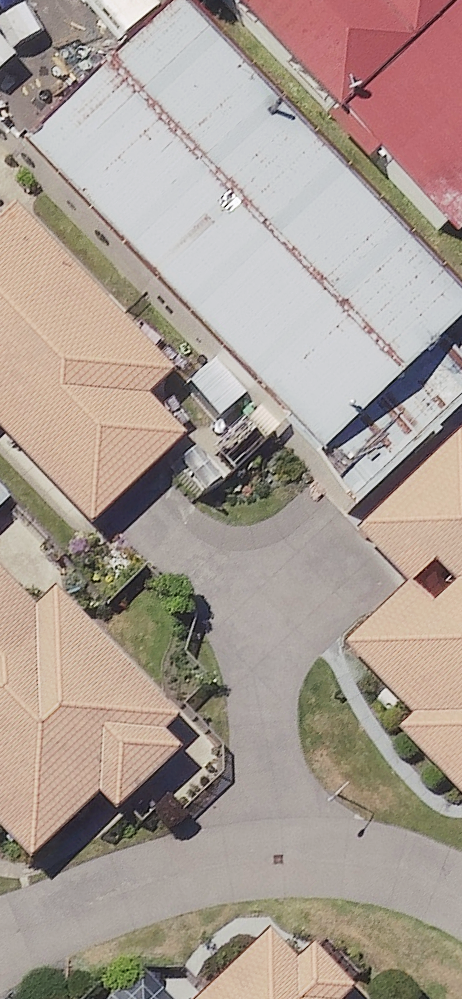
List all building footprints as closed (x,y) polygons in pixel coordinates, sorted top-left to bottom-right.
[(423,219),(445,196),(461,213),(461,0),(199,0),(423,219)] [(171,12),(15,156),(344,512),(461,403),(461,327),(171,12)] [(0,223),(0,451),(82,533),(196,420),(0,223)] [(453,441),(350,539),(404,595),(339,657),(403,725),(388,738),(456,809),(461,803),(461,450),(453,441)] [(19,869),(88,799),(107,817),(179,744),(38,605),(27,616),(0,589),(0,850),(19,869)] [(262,949),(208,998),(308,998),(262,949)]
